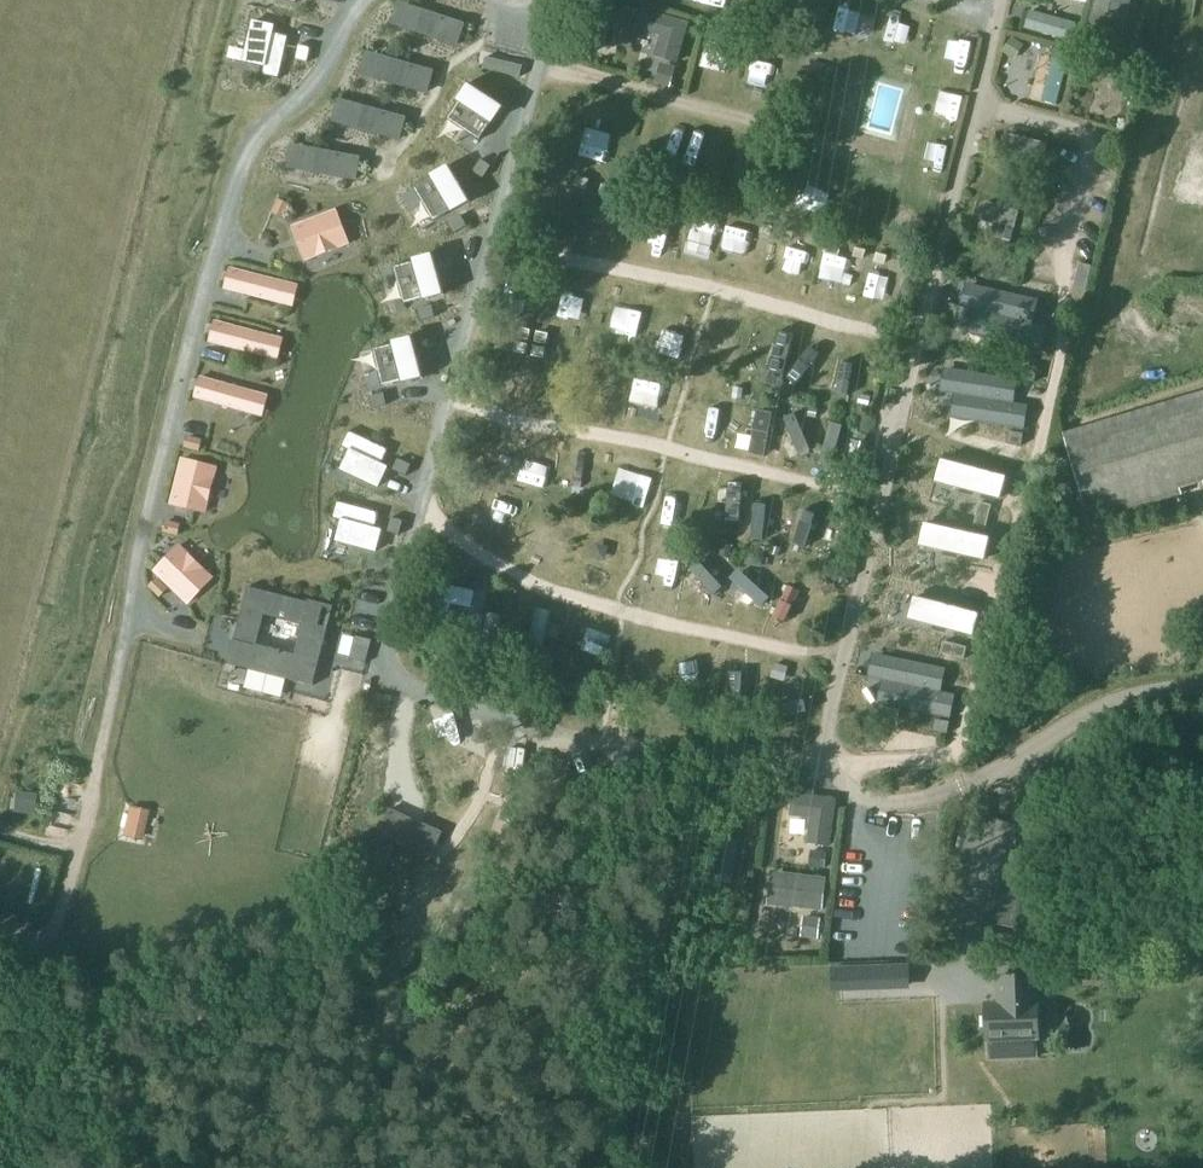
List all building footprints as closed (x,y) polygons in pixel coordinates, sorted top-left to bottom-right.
[(582,7),(595,11),(599,0),(584,0),(582,7)] [(1085,42),(1120,51),(1132,0),(1096,0),(1085,42)] [(410,6),(403,26),(458,44),(465,24),(410,6)] [(690,22),(645,9),(639,30),(666,38),(661,56),(679,61),(690,22)] [(1031,10),(1026,28),(1072,41),(1077,23),(1031,10)] [(254,21),(245,61),(265,65),(263,75),(280,79),(290,36),(273,32),(275,26),(254,21)] [(1024,46),(1013,38),(1004,51),(1015,59),(1024,46)] [(1151,48),(1136,44),(1131,65),(1145,68),(1151,48)] [(299,45),(296,59),(308,62),(312,47),(299,45)] [(378,55),(372,76),(428,92),(434,71),(378,55)] [(484,68),(521,77),(523,66),(486,57),(484,68)] [(1068,63),(1041,57),(1031,97),(1057,104),(1068,63)] [(661,64),(656,81),(671,86),(676,68),(661,64)] [(468,75),(439,105),(467,132),(496,102),(468,75)] [(350,103),(345,123),(400,138),(406,118),(350,103)] [(1005,154),(1043,164),(1048,143),(1010,134),(1005,154)] [(304,147),(300,168),(356,179),(360,157),(304,147)] [(445,149),(416,179),(444,205),(472,175),(445,149)] [(473,171),(484,178),(492,166),(482,159),(473,171)] [(576,184),(587,188),(590,179),(578,176),(576,184)] [(600,193),(611,196),(614,187),(603,184),(600,193)] [(281,200),(275,213),(283,217),(290,204),(281,200)] [(678,203),(667,200),(664,210),(675,212),(678,203)] [(986,203),(982,219),(1008,225),(1014,227),(1016,227),(1019,212),(986,203)] [(699,208),(688,205),(685,215),(696,218),(699,208)] [(293,227),(306,260),(339,247),(333,231),(343,227),(337,211),(336,210),(293,227)] [(462,215),(449,223),(455,233),(468,226),(462,215)] [(774,226),(763,224),(760,233),(771,236),(774,226)] [(1008,225),(1005,235),(1012,237),(1014,227),(1008,225)] [(784,229),(781,239),(793,242),(795,232),(784,229)] [(419,236),(390,266),(418,293),(447,263),(419,236)] [(867,250),(856,247),(854,257),(865,260),(867,250)] [(888,255),(878,253),(875,262),(885,265),(888,255)] [(1077,275),(1089,278),(1091,266),(1080,264),(1077,275)] [(282,303),(287,282),(231,268),(226,288),(282,303)] [(1077,275),(1075,287),(1086,289),(1089,278),(1077,275)] [(973,285),(968,308),(982,312),(1032,323),(1037,299),(973,285)] [(433,305),(418,309),(422,321),(436,317),(433,305)] [(982,312),(977,335),(1040,350),(1046,326),(1032,323),(982,312)] [(267,356),(272,336),(216,321),(211,341),(267,356)] [(518,338),(529,340),(531,331),(520,329),(518,338)] [(535,342),(547,344),(549,335),(537,333),(535,342)] [(414,338),(374,350),(385,387),(425,375),(414,338)] [(515,351),(526,353),(528,344),(517,342),(515,351)] [(533,355),(544,357),(546,348),(535,346),(533,355)] [(1038,368),(1027,366),(1025,378),(1035,381),(1038,368)] [(952,369),(948,393),(962,395),(1012,404),(1016,380),(952,369)] [(201,377),(195,397),(251,413),(257,393),(201,377)] [(742,400),(744,389),(735,388),(733,399),(742,400)] [(1064,433),(1091,523),(1183,495),(1182,489),(1202,482),(1202,391),(1064,433)] [(385,393),(370,396),(373,408),(388,405),(385,393)] [(861,394),(859,402),(869,405),(871,397),(861,394)] [(962,395),(958,419),(1023,430),(1027,406),(1012,404),(962,395)] [(818,409),(810,408),(809,417),(817,418),(818,409)] [(351,450),(342,469),(379,487),(388,467),(382,464),(389,449),(350,431),(342,447),(351,450)] [(1010,432),(1009,442),(1022,444),(1023,434),(1010,432)] [(202,439),(188,435),(185,447),(199,450),(202,439)] [(399,458),(393,470),(407,476),(412,464),(399,458)] [(172,504),(206,513),(214,478),(198,474),(200,463),(183,459),(172,504)] [(1005,478),(943,461),(937,481),(1000,497),(1005,478)] [(338,501),(333,518),(342,521),(337,540),(376,551),(382,530),(376,529),(380,512),(338,501)] [(989,517),(992,505),(981,502),(978,514),(989,517)] [(989,517),(978,514),(975,525),(986,528),(989,517)] [(392,517),(388,532),(400,535),(404,521),(392,517)] [(179,535),(181,525),(167,522),(165,531),(179,535)] [(989,539),(926,524),(921,545),(984,559),(989,539)] [(718,543),(716,555),(732,559),(735,547),(718,543)] [(155,571),(188,603),(201,590),(193,583),(205,570),(180,545),(155,571)] [(779,556),(782,548),(773,546),(771,554),(779,556)] [(836,552),(820,555),(822,566),(838,564),(836,552)] [(761,558),(749,556),(748,564),(760,566),(761,558)] [(843,575),(840,585),(846,587),(848,577),(843,575)] [(168,590),(157,580),(151,587),(161,597),(168,590)] [(475,591),(438,582),(435,599),(452,603),(471,607),(475,591)] [(326,628),(318,626),(323,606),(249,587),(236,633),(234,641),(243,643),(238,659),(237,663),(288,676),(288,679),(314,686),(315,682),(312,681),(313,680),(319,656),(326,628)] [(978,615),(915,598),(910,618),(973,634),(978,615)] [(538,608),(529,642),(543,645),(551,611),(538,608)] [(473,613),(471,625),(482,626),(483,614),(473,613)] [(489,613),(482,654),(502,658),(509,617),(489,613)] [(515,631),(513,642),(521,644),(523,633),(515,631)] [(357,636),(351,659),(355,660),(366,662),(370,646),(372,640),(357,636)] [(955,645),(944,642),(941,653),(953,656),(955,645)] [(953,656),(964,659),(967,648),(955,645),(953,656)] [(880,655),(875,678),(890,681),(939,691),(944,668),(880,655)] [(546,657),(543,669),(551,671),(554,659),(546,657)] [(890,681),(885,705),(949,718),(954,694),(939,691),(890,681)] [(617,696),(619,685),(607,683),(605,693),(617,696)] [(671,691),(654,687),(651,701),(667,705),(671,691)] [(712,704),(697,700),(694,713),(709,717),(712,704)] [(936,720),(934,731),(948,733),(950,722),(936,720)] [(37,794),(16,791),(14,812),(35,815),(37,794)] [(837,799),(796,793),(794,813),(815,816),(811,840),(831,843),(837,799)] [(131,808),(124,835),(138,838),(144,811),(131,808)] [(442,832),(389,809),(368,858),(385,865),(396,840),(431,857),(442,832)] [(718,838),(712,878),(731,881),(735,857),(737,842),(737,841),(718,838)] [(809,867),(822,869),(824,852),(811,850),(809,867)] [(826,879),(788,874),(783,905),(794,907),(794,905),(822,909),(826,879)] [(825,918),(808,916),(806,933),(823,935),(825,918)] [(847,986),(911,984),(910,967),(846,969),(847,986)] [(1038,1038),(1036,975),(997,977),(997,1003),(985,1003),(987,1040),(1038,1038)]
